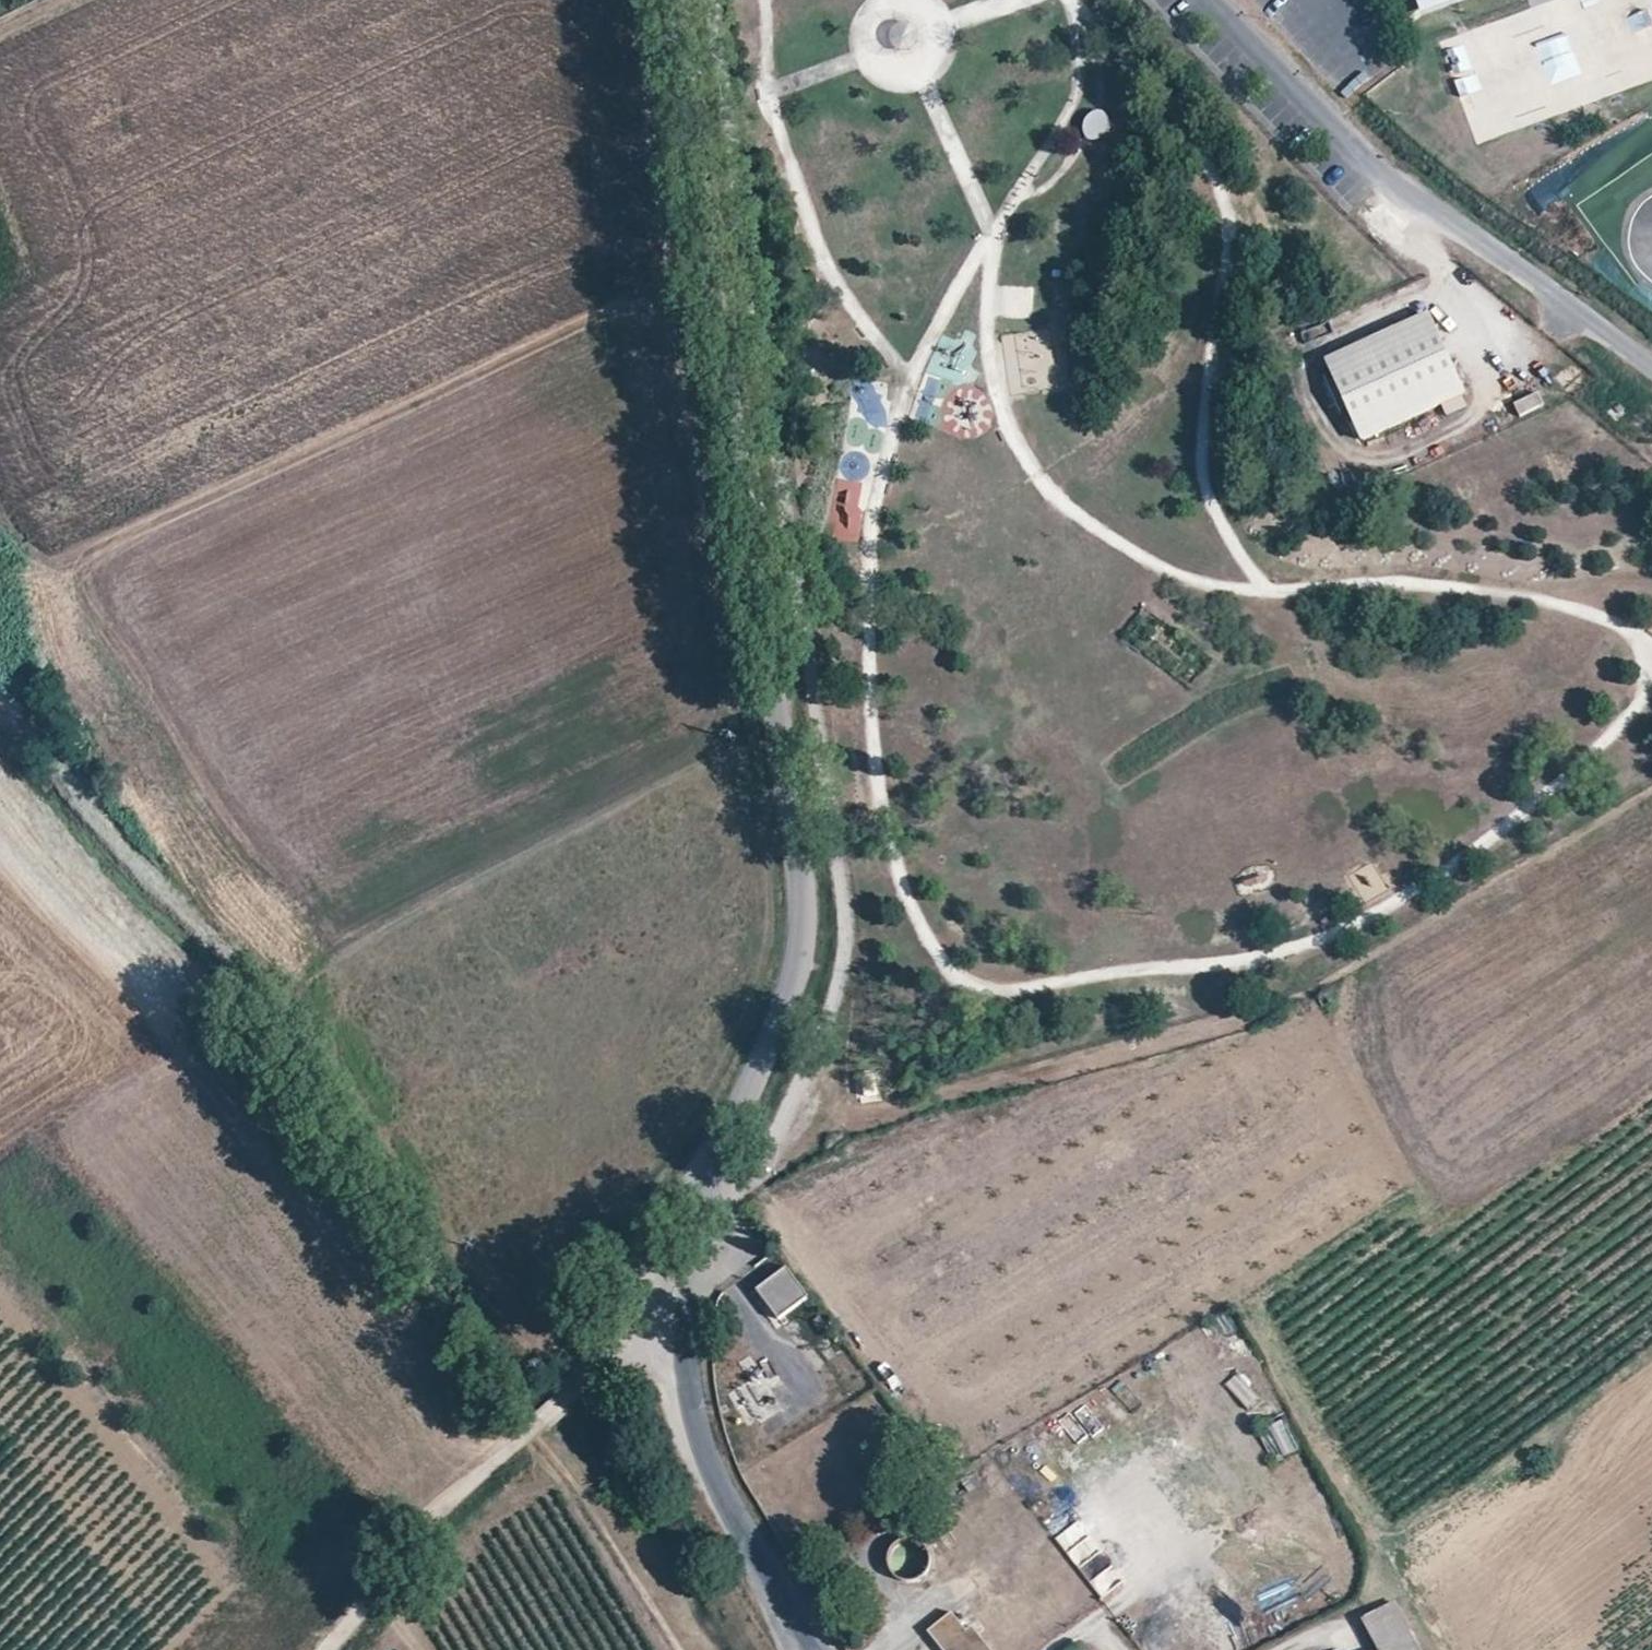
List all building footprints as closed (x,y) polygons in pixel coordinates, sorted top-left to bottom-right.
[(1421,14),(1459,0),(1416,0),(1421,14)] [(899,49),(904,49),(909,47),(913,43),(916,38),(917,33),(916,28),(913,23),(908,20),(903,18),(899,18),(894,20),(890,22),(887,26),(886,31),(886,35),(887,40),(890,44),(894,47),(899,49)] [(1567,33),(1537,41),(1548,81),(1578,73),(1567,33)] [(1476,74),(1453,81),(1459,97),(1481,91),(1476,74)] [(1091,140),(1095,141),(1099,140),(1103,138),(1106,135),(1107,131),(1108,127),(1107,122),(1105,119),(1102,116),(1098,114),(1093,114),(1089,115),(1085,118),(1082,122),(1081,126),(1082,131),(1083,135),(1087,138),(1091,140)] [(1328,360),(1362,438),(1461,391),(1428,317),(1328,360)] [(1049,329),(1020,333),(1024,359),(1023,359),(1027,390),(1057,385),(1049,329)] [(1518,417),(1544,406),(1537,391),(1512,402),(1518,417)] [(1606,411),(1614,420),(1629,414),(1618,403),(1606,411)] [(1330,992),(1318,998),(1321,1006),(1334,999),(1330,992)] [(756,1291),(777,1321),(809,1299),(786,1269),(756,1291)] [(823,1326),(818,1318),(810,1324),(816,1332),(823,1326)] [(763,1427),(787,1410),(750,1360),(740,1367),(753,1384),(731,1400),(753,1429),(761,1424),(763,1427)] [(1394,1602),(1362,1619),(1378,1649),(1420,1649),(1394,1602)] [(928,1631),(944,1649),(992,1649),(971,1625),(965,1630),(951,1612),(928,1631)]
